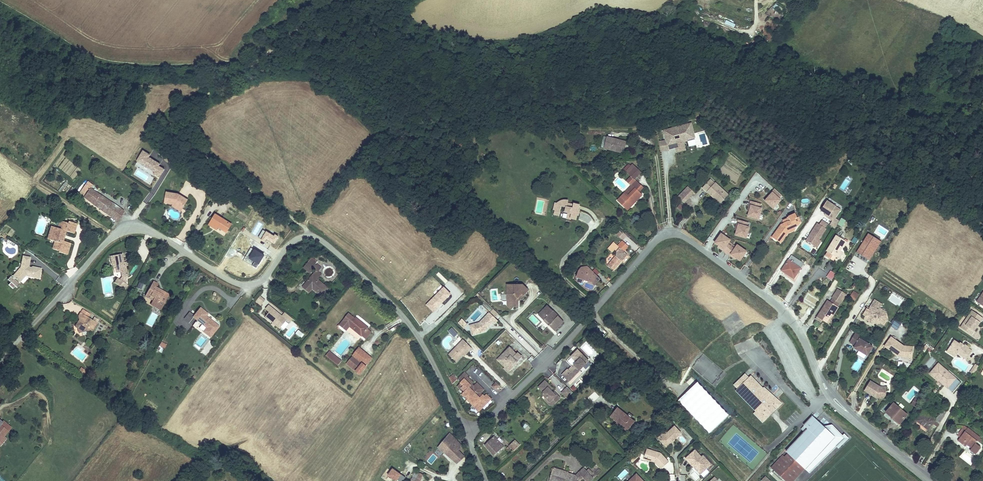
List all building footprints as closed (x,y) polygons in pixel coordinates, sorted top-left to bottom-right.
[(696,139),(691,123),(662,130),(665,141),(659,141),(660,152),(668,152),(668,151),(675,149),(676,153),(685,151),(684,142),(696,139)] [(605,148),(611,150),(611,148),(623,151),(626,142),(608,137),(605,148)] [(160,179),(164,170),(159,167),(161,164),(149,158),(151,156),(142,151),(134,165),(160,179)] [(626,172),(629,174),(636,167),(633,164),(626,172)] [(636,167),(629,174),(634,179),(635,179),(641,172),(636,167)] [(711,180),(703,188),(715,199),(717,197),(722,202),(728,195),(716,183),(715,184),(711,180)] [(66,181),(59,190),(62,191),(68,183),(66,181)] [(84,197),(106,213),(113,217),(118,220),(121,216),(116,213),(119,208),(113,203),(91,189),(93,185),(89,182),(79,194),(84,197)] [(626,208),(630,204),(629,203),(630,202),(633,205),(642,195),(632,186),(618,200),(626,208)] [(678,197),(684,202),(694,192),(689,187),(678,197)] [(782,196),(774,189),(763,201),(773,210),(781,201),(779,199),(782,196)] [(188,200),(179,195),(178,195),(167,193),(165,203),(174,204),(175,204),(183,209),(188,200)] [(843,206),(829,198),(820,211),(825,214),(823,216),(831,221),(829,225),(835,229),(840,221),(835,219),(843,206)] [(555,215),(560,216),(562,206),(567,207),(565,212),(568,213),(567,219),(571,220),(571,219),(576,220),(577,215),(579,215),(580,210),(579,210),(580,205),(574,204),(574,205),(568,203),(568,201),(566,200),(565,200),(564,200),(563,201),(562,201),(560,202),(559,202),(558,203),(557,204),(555,203),(553,213),(555,213),(555,215)] [(762,204),(750,201),(749,205),(750,205),(746,217),(759,221),(762,209),(760,209),(762,204)] [(121,216),(124,212),(119,208),(116,213),(121,216)] [(782,225),(772,237),(779,242),(784,236),(785,237),(788,233),(795,230),(794,227),(798,225),(795,219),(798,218),(796,214),(787,217),(788,218),(789,221),(784,223),(782,225)] [(216,215),(210,225),(217,230),(219,227),(227,232),(232,225),(216,215)] [(748,222),(737,220),(736,223),(737,224),(734,235),(746,239),(749,227),(747,226),(748,222)] [(828,224),(822,220),(819,225),(816,224),(805,241),(817,249),(822,241),(820,240),(826,229),(825,228),(828,224)] [(74,234),(77,224),(69,221),(68,223),(63,222),(62,227),(61,229),(54,227),(50,240),(55,242),(53,249),(59,251),(59,252),(67,255),(71,243),(63,241),(66,231),(74,234)] [(618,229),(615,233),(619,237),(623,233),(618,229)] [(840,251),(843,246),(845,246),(847,242),(836,236),(827,251),(829,252),(826,256),(832,260),(835,256),(840,259),(844,252),(840,251)] [(725,243),(722,241),(718,248),(722,250),(725,253),(729,256),(731,253),(732,253),(737,245),(732,242),(729,246),(726,244),(727,243),(726,242),(725,243)] [(619,246),(614,242),(609,249),(613,253),(615,250),(617,252),(616,256),(608,266),(614,270),(627,254),(624,251),(619,246)] [(623,242),(619,246),(624,251),(628,247),(623,242)] [(123,254),(111,256),(112,265),(114,264),(117,264),(117,267),(116,268),(117,273),(121,272),(122,278),(128,277),(126,266),(125,266),(123,254)] [(792,255),(782,271),(786,274),(787,273),(793,277),(797,271),(799,273),(804,264),(792,255)] [(29,266),(31,259),(30,259),(31,257),(23,256),(22,262),(21,265),(23,265),(19,269),(20,270),(14,276),(16,278),(16,279),(17,280),(18,280),(20,281),(25,275),(40,278),(41,269),(33,267),(31,268),(30,267),(29,266)] [(317,270),(313,275),(304,287),(309,291),(312,287),(322,296),(329,288),(319,280),(319,279),(318,278),(322,274),(318,271),(321,267),(318,264),(317,265),(316,264),(317,262),(312,258),(305,267),(311,273),(315,268),(317,270)] [(55,280),(59,276),(50,268),(46,272),(55,280)] [(576,281),(598,286),(601,273),(579,268),(576,281)] [(827,278),(832,281),(836,274),(830,271),(827,278)] [(11,277),(8,280),(11,282),(9,285),(13,289),(16,286),(17,288),(20,285),(11,277)] [(115,283),(125,290),(128,285),(126,284),(120,280),(118,278),(115,283)] [(154,281),(145,296),(150,298),(151,295),(155,297),(151,304),(156,307),(158,305),(163,307),(170,295),(162,291),(161,292),(159,291),(160,289),(156,287),(158,284),(154,281)] [(529,292),(523,286),(508,286),(508,301),(513,307),(519,308),(519,302),(519,299),(522,295),(524,297),(529,292)] [(828,301),(818,317),(828,323),(838,307),(841,303),(846,295),(838,289),(833,298),(830,302),(828,301)] [(261,306),(266,300),(260,296),(255,302),(261,306)] [(867,315),(866,317),(865,319),(872,323),(873,321),(875,319),(876,320),(877,324),(881,323),(884,325),(887,320),(885,318),(884,314),(886,314),(885,312),(880,308),(881,305),(874,301),(869,310),(867,309),(865,313),(867,315)] [(548,307),(539,316),(544,321),(546,320),(551,325),(549,327),(555,332),(564,322),(548,307)] [(201,308),(193,317),(207,328),(213,321),(206,316),(208,314),(201,308)] [(273,309),(266,317),(280,328),(287,320),(273,309)] [(976,313),(973,311),(964,324),(967,326),(964,330),(969,333),(972,330),(975,332),(978,328),(977,327),(978,326),(979,326),(982,320),(982,318),(976,313)] [(88,317),(81,312),(79,316),(83,319),(82,321),(80,319),(75,326),(78,328),(79,332),(90,330),(92,331),(97,323),(94,321),(88,317)] [(183,319),(188,322),(193,315),(188,312),(183,319)] [(498,321),(490,313),(480,323),(470,326),(472,335),(485,332),(487,329),(487,328),(488,327),(490,327),(494,323),(495,324),(498,321)] [(355,319),(349,314),(340,325),(346,330),(349,326),(362,336),(366,339),(372,332),(368,329),(369,328),(364,324),(363,325),(360,324),(361,322),(356,318),(355,319)] [(462,319),(459,323),(465,328),(468,325),(462,319)] [(894,322),(891,326),(897,331),(900,326),(894,322)] [(346,330),(359,340),(362,336),(349,326),(346,330)] [(296,334),(301,338),(304,335),(298,330),(296,334)] [(861,336),(855,333),(849,343),(854,346),(852,348),(867,357),(873,347),(859,339),(861,336)] [(903,346),(896,341),(896,340),(896,339),(896,338),(896,337),(895,337),(894,337),(893,337),(892,337),(892,338),(891,338),(885,346),(896,354),(896,353),(898,354),(900,357),(903,357),(903,355),(909,355),(912,353),(913,347),(903,346)] [(471,348),(463,340),(448,355),(455,362),(462,355),(467,351),(468,352),(471,348)] [(962,346),(954,340),(947,349),(953,353),(954,352),(965,360),(971,351),(968,349),(969,348),(964,345),(964,346),(963,345),(962,346)] [(163,353),(166,344),(160,342),(157,351),(163,353)] [(509,370),(522,358),(517,354),(516,355),(509,348),(502,356),(503,357),(499,361),(504,367),(506,367),(509,370)] [(329,351),(325,357),(338,366),(342,360),(329,351)] [(579,351),(572,358),(578,363),(573,368),(576,370),(573,373),(570,371),(569,370),(564,375),(570,382),(588,365),(586,363),(588,360),(579,351)] [(363,364),(353,356),(347,363),(356,371),(360,367),(362,369),(364,367),(362,365),(363,364)] [(956,378),(939,363),(932,371),(941,378),(939,381),(948,388),(956,378)] [(941,378),(932,371),(930,373),(939,381),(941,378)] [(464,372),(457,378),(461,382),(456,386),(459,389),(461,388),(464,391),(462,392),(461,394),(464,397),(465,396),(467,398),(470,401),(469,402),(471,405),(473,404),(476,407),(475,409),(478,411),(481,408),(481,407),(482,405),(483,406),(490,399),(485,395),(484,397),(482,395),(480,396),(478,394),(480,393),(483,390),(480,387),(476,383),(473,386),(472,387),(470,385),(471,384),(473,383),(469,379),(468,381),(465,378),(466,377),(467,376),(464,372)] [(453,374),(448,379),(453,384),(457,379),(453,374)] [(772,413),(781,403),(763,388),(762,389),(754,381),(752,382),(748,378),(747,379),(744,376),(735,385),(738,388),(742,392),(740,394),(757,411),(754,413),(763,422),(772,413)] [(547,381),(540,388),(545,393),(545,396),(546,397),(551,403),(553,401),(556,404),(562,399),(558,395),(557,396),(554,393),(552,391),(554,389),(547,381)] [(880,387),(870,381),(864,391),(875,397),(877,395),(879,396),(879,398),(885,397),(888,394),(886,386),(880,387)] [(909,403),(920,391),(914,386),(904,399),(909,403)] [(569,388),(563,394),(569,399),(574,393),(569,388)] [(546,397),(546,401),(551,405),(554,406),(551,403),(546,397)] [(894,403),(886,412),(900,424),(908,415),(894,403)] [(618,408),(611,417),(618,422),(619,422),(628,429),(635,422),(618,408)] [(928,429),(933,424),(935,421),(939,424),(945,415),(946,412),(943,409),(936,419),(932,415),(931,417),(924,412),(923,412),(917,420),(915,419),(912,423),(914,425),(917,421),(928,429)] [(921,411),(915,419),(917,420),(923,412),(921,411)] [(831,441),(833,443),(837,438),(835,437),(813,416),(812,417),(812,416),(810,419),(801,429),(804,431),(807,428),(808,429),(806,431),(787,452),(790,454),(786,458),(783,456),(779,460),(779,461),(777,463),(776,463),(772,468),(775,470),(773,472),(782,480),(784,478),(786,480),(793,480),(805,468),(805,469),(831,441)] [(2,422),(0,425),(0,441),(10,429),(2,422)] [(618,422),(617,424),(626,432),(628,429),(619,422),(618,422)] [(527,423),(523,427),(527,431),(531,428),(527,423)] [(712,430),(719,436),(724,431),(716,424),(712,430)] [(961,437),(958,440),(965,445),(966,443),(972,448),(978,440),(980,438),(965,426),(962,429),(965,431),(961,437)] [(681,434),(674,427),(660,441),(666,448),(671,443),(670,442),(672,441),(672,442),(681,434)] [(683,437),(689,443),(693,438),(687,433),(683,437)] [(461,448),(459,447),(461,445),(450,434),(446,438),(439,447),(457,463),(464,457),(465,456),(459,450),(461,448)] [(494,456),(504,447),(494,436),(485,445),(494,456)] [(515,440),(509,446),(514,451),(520,445),(515,440)] [(659,451),(645,447),(643,454),(647,455),(646,456),(654,458),(654,459),(653,460),(660,467),(667,460),(659,451)] [(701,457),(695,450),(686,458),(693,466),(694,465),(695,466),(695,468),(698,471),(701,468),(701,469),(702,468),(704,471),(711,464),(706,459),(704,461),(700,457),(701,457)] [(576,475),(574,477),(568,475),(568,473),(569,472),(556,468),(555,468),(553,469),(552,471),(553,471),(551,477),(556,479),(556,480),(558,480),(581,480),(584,478),(587,480),(591,480),(594,478),(591,475),(587,471),(584,468),(576,475)] [(396,472),(393,477),(392,477),(394,478),(398,480),(402,480),(404,477),(396,472)] [(639,473),(630,480),(646,480),(639,473)]
